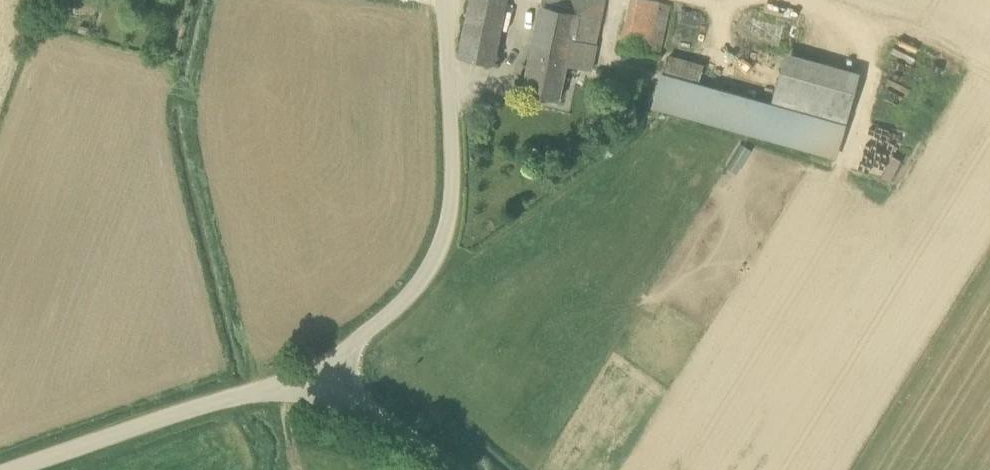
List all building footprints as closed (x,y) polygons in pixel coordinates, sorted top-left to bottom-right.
[(458,55),(494,63),(508,0),(469,0),(458,55)] [(522,91),(560,99),(567,64),(591,69),(606,0),(542,0),(522,91)] [(661,54),(671,2),(661,0),(629,0),(620,45),(661,54)] [(747,41),(778,47),(782,27),(750,21),(747,41)] [(670,53),(653,107),(837,159),(847,123),(844,122),(858,72),(785,52),(771,102),(699,82),(705,63),(670,53)]
